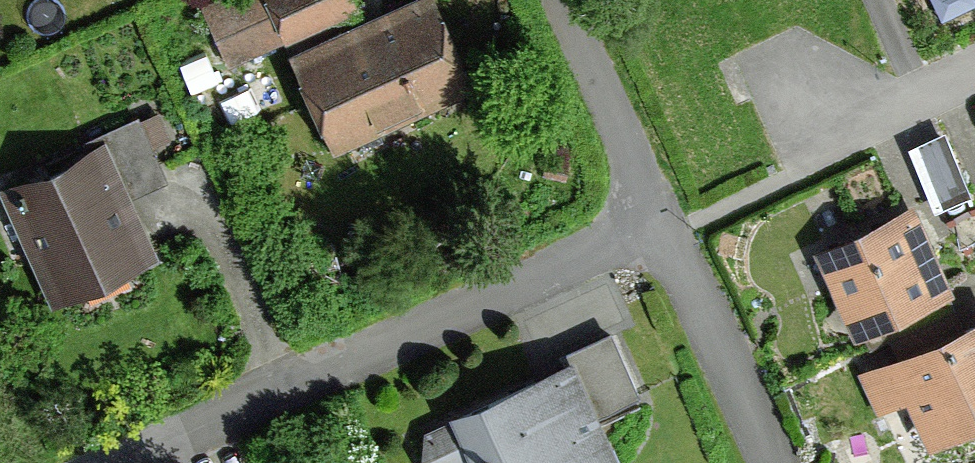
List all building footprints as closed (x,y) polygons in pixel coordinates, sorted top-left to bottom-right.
[(358,10),(354,0),(211,0),(201,4),(226,65),(358,10)] [(474,94),(433,0),(422,0),(290,57),(333,155),(474,94)] [(949,112),(917,124),(941,188),(972,177),(949,112)] [(89,149),(93,160),(5,197),(53,311),(154,269),(127,204),(166,188),(140,127),(89,149)] [(951,301),(908,213),(812,259),(855,347),(951,301)] [(862,383),(882,424),(907,412),(931,462),(974,441),(974,330),(862,383)] [(471,462),(615,462),(598,423),(633,408),(608,348),(566,366),(570,374),(454,423),(471,462)]
